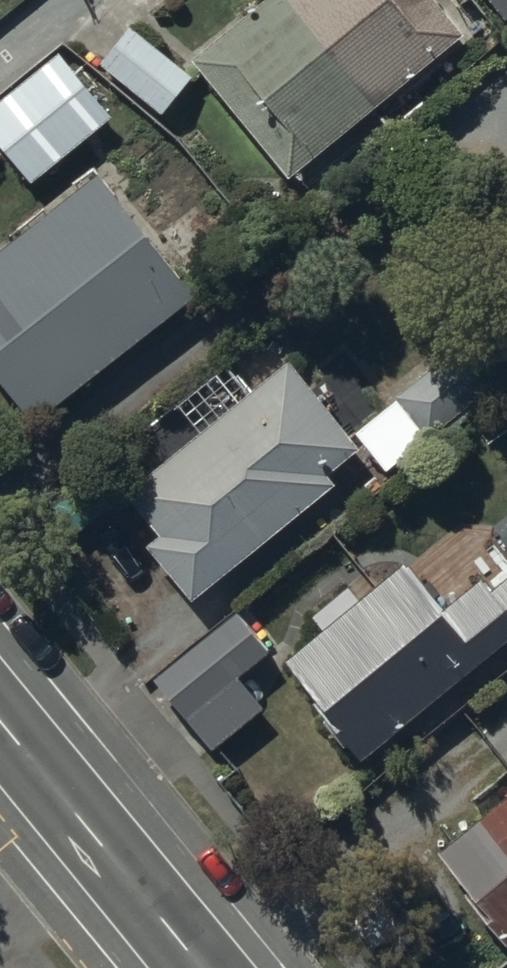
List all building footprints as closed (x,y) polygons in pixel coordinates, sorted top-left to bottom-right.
[(189,59),(285,176),(461,33),(434,0),(260,0),(189,59)] [(125,28),(97,64),(160,113),(189,78),(125,28)] [(0,97),(0,149),(28,183),(109,116),(55,51),(0,97)] [(0,248),(0,382),(30,420),(189,296),(94,175),(0,248)] [(356,448),(285,362),(251,390),(226,360),(173,403),(196,430),(121,492),(157,535),(145,545),(190,600),(332,485),(323,474),(356,448)] [(439,362),(352,432),(384,472),(471,402),(439,362)] [(506,634),(506,571),(486,589),(474,575),(438,606),(398,559),(279,659),(332,722),(328,725),(358,760),(506,634)] [(233,610),(150,679),(209,750),(260,707),(234,677),(267,650),(233,610)] [(506,946),(506,796),(436,853),(481,909),(478,911),(506,946)]
